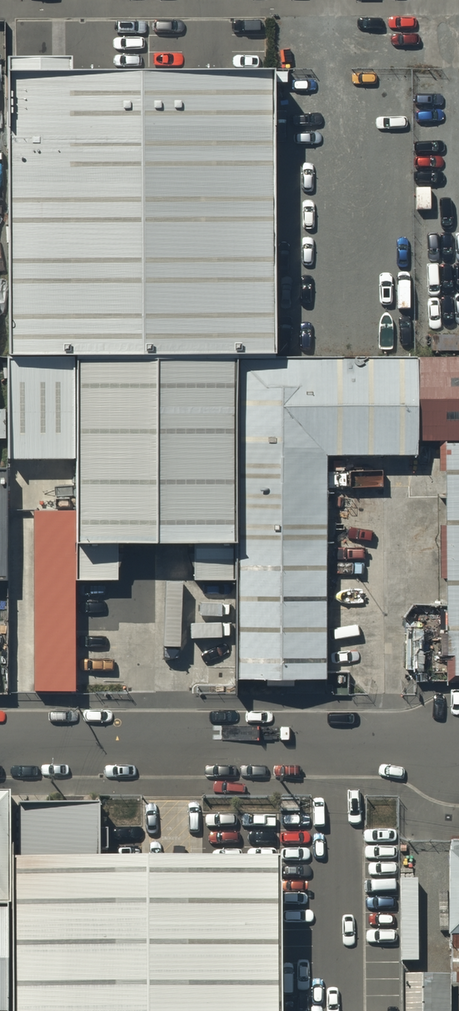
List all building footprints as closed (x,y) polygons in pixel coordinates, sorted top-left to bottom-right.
[(0,74),(0,88),(3,357),(72,357),(135,356),(133,71),(0,74)] [(266,71),(133,71),(135,356),(234,355),(269,355),(268,322),(267,153),(266,71)] [(413,354),(414,437),(429,437),(458,437),(458,353),(413,354)] [(414,437),(413,354),(234,355),(236,542),(236,578),(237,676),(322,675),(320,457),(414,456),(414,437)] [(135,356),(72,357),(3,357),(4,459),(74,459),(75,543),(193,542),(236,542),(234,355),(135,356)] [(429,437),(430,601),(431,649),(439,649),(439,670),(458,670),(458,437),(429,437)] [(236,578),(236,542),(193,542),(194,579),(236,578)] [(440,816),(441,928),(458,928),(458,816),(440,816)] [(5,848),(5,900),(3,993),(3,1010),(277,1010),(277,866),(276,842),(5,848)] [(441,953),(393,953),(393,1010),(441,1010),(441,953)]
